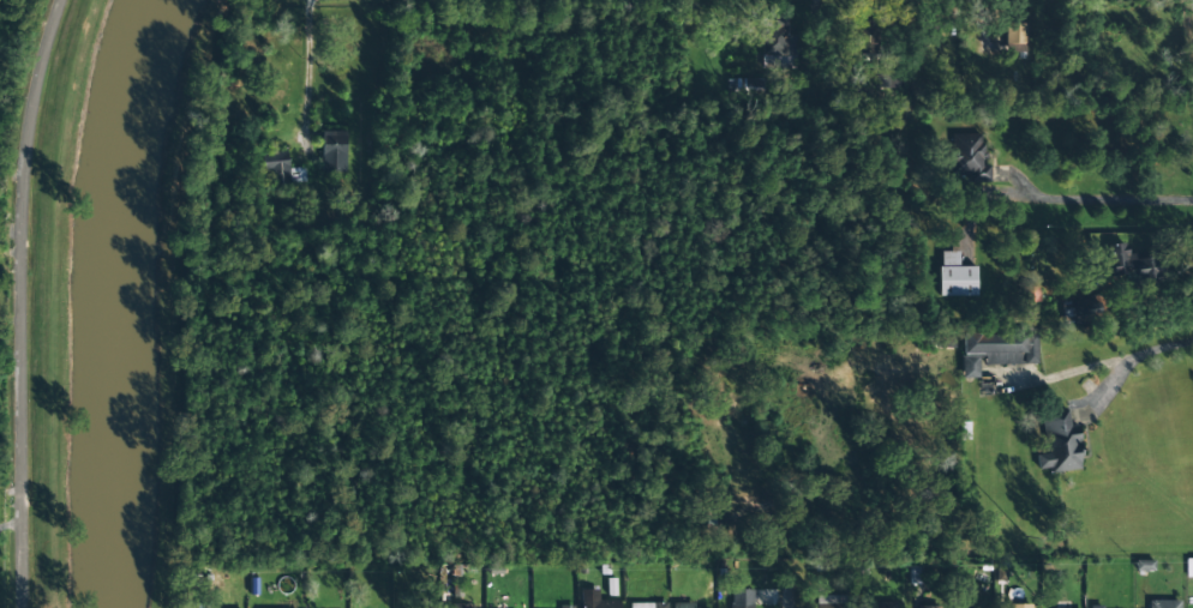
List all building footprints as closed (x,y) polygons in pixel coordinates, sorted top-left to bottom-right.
[(762,68),(797,68),(797,36),(787,36),(787,18),(762,18),(762,68)] [(853,54),(876,54),(877,23),(854,22),(853,54)] [(1026,24),(1005,24),(1005,52),(1025,53),(1026,24)] [(321,172),(345,173),(346,132),(322,132),(321,172)] [(950,136),(951,174),(982,173),(981,159),(984,159),(983,135),(950,136)] [(265,186),(290,185),(288,151),(264,153),(265,186)] [(1160,289),(1159,255),(1126,256),(1126,244),(1107,244),(1108,278),(1133,277),(1133,289),(1160,289)] [(975,297),(975,267),(958,266),(958,252),(940,252),(940,296),(975,297)] [(1098,322),(1098,298),(1061,299),(1062,323),(1098,322)] [(962,379),(980,378),(979,365),(1036,365),(1035,334),(961,334),(962,379)] [(935,347),(952,348),(953,338),(936,337),(935,347)] [(1080,469),(1072,413),(1041,417),(1046,454),(1035,455),(1037,470),(1048,469),(1049,474),(1080,469)] [(599,590),(579,590),(579,607),(620,607),(620,601),(599,601),(599,590)] [(752,590),(730,590),(730,607),(753,607),(752,590)] [(816,596),(816,607),(843,607),(842,596),(816,596)]
